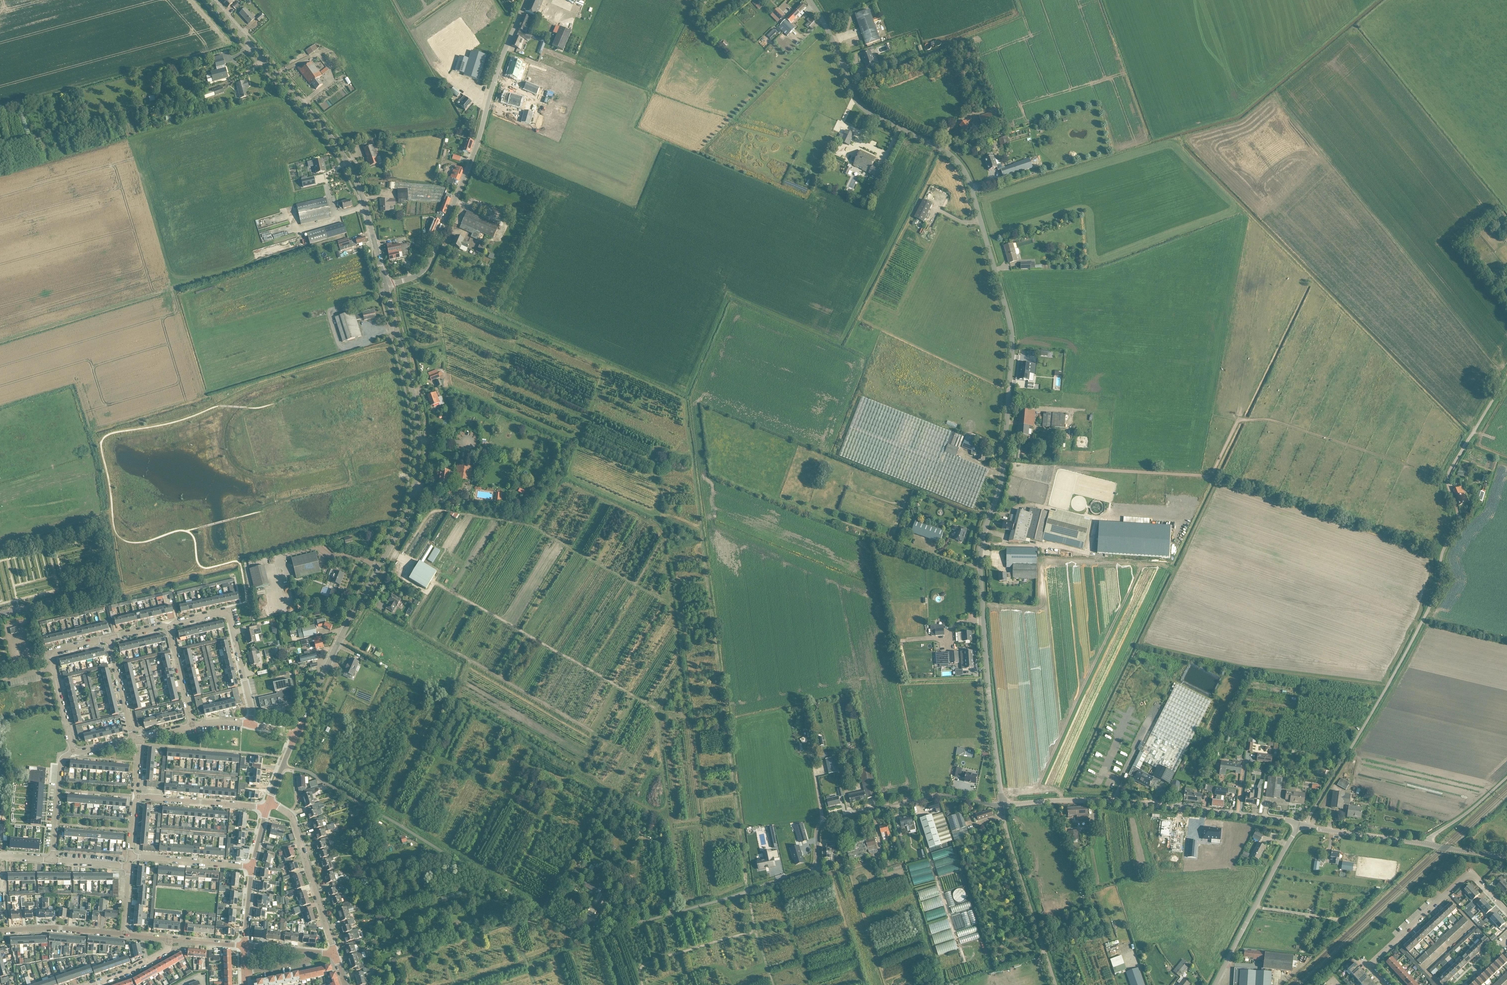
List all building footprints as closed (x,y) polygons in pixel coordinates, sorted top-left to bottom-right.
[(525,11),(536,16),(543,0),(530,0),(525,11)] [(240,4),(238,2),(233,6),(235,9),(236,10),(241,5),(240,4)] [(802,4),(798,7),(786,20),(790,24),(806,8),(802,4)] [(246,8),(243,10),(240,14),(249,24),(255,19),(246,8)] [(869,10),(860,13),(855,15),(866,45),(880,40),(869,10)] [(426,39),(439,58),(474,34),(459,14),(426,39)] [(526,33),(528,34),(530,30),(528,29),(530,23),(530,22),(528,21),(529,18),(524,16),(518,30),(526,33)] [(809,22),(805,26),(808,28),(811,25),(814,21),(810,17),(807,20),(809,22)] [(786,20),(780,26),(790,35),(795,29),(790,24),(786,20)] [(552,46),(564,51),(571,32),(560,27),(552,46)] [(769,36),(771,39),(779,33),(777,30),(769,36)] [(515,37),(511,46),(516,48),(520,50),(520,49),(521,49),(522,46),(522,45),(524,40),(523,40),(525,36),(523,34),(518,33),(516,37),(515,37)] [(542,42),(538,50),(542,52),(542,51),(543,49),(547,41),(543,40),(542,42)] [(317,50),(314,45),(306,51),(309,55),(317,50)] [(486,56),(482,54),(471,51),(469,59),(464,74),(464,76),(479,80),(486,56)] [(871,51),(866,53),(861,54),(863,60),(864,60),(865,62),(864,62),(866,67),(874,64),(872,57),(873,57),(871,51)] [(464,74),(469,59),(459,57),(455,71),(464,74)] [(212,75),(207,77),(208,82),(213,81),(214,82),(228,78),(225,68),(223,69),(223,66),(225,65),(223,59),(215,61),(217,70),(211,72),(212,75)] [(301,65),(297,68),(310,85),(312,84),(316,90),(320,87),(323,85),(318,79),(322,76),(320,73),(311,62),(306,67),(303,64),(301,65)] [(514,62),(508,77),(519,82),(525,66),(514,62)] [(247,81),(245,82),(244,82),(236,84),(240,99),(248,96),(246,86),(248,86),(247,81)] [(524,82),(521,89),(536,95),(539,88),(524,82)] [(214,91),(203,95),(205,100),(215,96),(224,93),(222,88),(214,91)] [(454,88),(451,92),(457,97),(461,93),(454,88)] [(501,93),(497,104),(514,111),(518,100),(501,93)] [(460,100),(457,103),(459,106),(461,107),(465,110),(472,103),(468,100),(464,96),(461,100),(460,100)] [(991,113),(979,117),(984,130),(996,126),(991,113)] [(525,115),(521,124),(531,128),(535,120),(525,115)] [(970,118),(964,123),(960,126),(965,133),(972,127),(970,125),(973,122),(970,118)] [(846,130),(841,142),(849,146),(854,134),(846,130)] [(999,146),(1010,143),(1008,136),(997,139),(999,146)] [(467,140),(463,151),(470,154),(474,142),(469,140),(467,140)] [(367,144),(362,145),(370,167),(375,165),(378,164),(378,163),(381,161),(380,157),(379,157),(377,153),(373,142),(367,144)] [(870,173),(877,177),(875,182),(879,184),(883,177),(879,175),(882,168),(874,164),(876,159),(860,151),(853,165),(862,170),(870,174),(870,173)] [(994,156),(985,159),(989,171),(997,168),(998,170),(1001,169),(1000,169),(1002,168),(1001,164),(997,166),(994,156)] [(1002,168),(1000,169),(1001,169),(1003,177),(1016,172),(1017,173),(1032,168),(1035,167),(1033,158),(1029,159),(1013,164),(1013,165),(1004,168),(1002,168)] [(312,161),(308,162),(309,167),(313,166),(315,166),(316,174),(320,173),(325,172),(322,160),(318,161),(313,162),(312,161)] [(463,170),(459,168),(455,166),(450,178),(449,177),(446,183),(452,185),(455,180),(459,182),(463,170)] [(302,180),(301,180),(303,187),(316,185),(314,177),(307,179),(302,180)] [(446,187),(395,183),(395,190),(397,190),(407,189),(408,199),(408,200),(440,203),(446,187)] [(407,189),(397,190),(398,204),(407,203),(406,199),(408,199),(407,189)] [(445,198),(440,212),(445,214),(451,200),(450,200),(452,196),(447,194),(446,195),(445,198)] [(316,201),(297,205),(301,225),(326,219),(330,218),(326,198),(316,201)] [(342,203),(338,204),(340,209),(343,208),(344,209),(352,206),(350,200),(342,203)] [(389,200),(386,200),(381,200),(381,212),(390,211),(389,206),(395,206),(395,200),(389,200)] [(924,200),(915,218),(924,222),(932,204),(924,200)] [(499,225),(472,213),(467,211),(461,224),(460,228),(472,234),(471,237),(475,239),(478,232),(493,238),(499,225)] [(440,221),(435,219),(428,233),(434,236),(440,221)] [(344,223),(339,225),(307,234),(310,244),(347,233),(344,223)] [(464,239),(461,238),(456,236),(452,245),(460,249),(461,246),(468,249),(469,245),(463,242),(464,239)] [(348,239),(338,242),(339,246),(341,251),(356,246),(356,245),(361,244),(366,242),(365,237),(360,239),(352,241),(349,241),(348,239)] [(407,243),(407,244),(400,245),(400,244),(392,246),(391,243),(387,244),(389,255),(390,260),(410,256),(408,247),(409,247),(410,247),(409,242),(407,243)] [(483,255),(486,246),(480,244),(476,252),(483,255)] [(1013,244),(1009,245),(1004,246),(1009,263),(1017,261),(1016,255),(1018,255),(1019,254),(1019,253),(1019,252),(1019,250),(1018,249),(1017,249),(1016,249),(1014,249),(1013,244)] [(355,315),(356,320),(364,319),(364,320),(376,318),(374,309),(369,310),(362,312),(363,313),(355,315)] [(361,336),(356,320),(355,315),(354,312),(335,318),(343,342),(361,336)] [(1035,364),(1027,363),(1022,362),(1020,380),(1029,381),(1030,374),(1034,374),(1035,364)] [(441,396),(438,397),(436,393),(428,396),(432,406),(439,403),(440,405),(444,404),(441,396)] [(861,397),(838,456),(928,492),(968,508),(973,509),(988,470),(984,469),(956,458),(963,441),(964,437),(951,433),(861,397)] [(1035,412),(1025,411),(1020,411),(1018,436),(1028,436),(1029,429),(1034,429),(1035,412)] [(1064,428),(1065,414),(1044,413),(1043,427),(1064,428)] [(1091,415),(1081,415),(1081,422),(1096,423),(1096,418),(1096,413),(1091,413),(1091,415)] [(972,451),(974,444),(965,441),(962,447),(972,451),(971,455),(979,455),(978,460),(985,461),(986,452),(979,451),(979,452),(972,451)] [(471,467),(462,466),(457,465),(456,473),(449,472),(449,471),(441,470),(439,483),(448,484),(449,478),(456,479),(470,481),(471,467)] [(1462,487),(1462,486),(1453,490),(1457,497),(1456,497),(1460,506),(1465,504),(1468,502),(1462,487)] [(1482,502),(1485,493),(1479,491),(1476,501),(1482,502)] [(1029,529),(1027,538),(1042,542),(1045,533),(1073,540),(1084,543),(1090,522),(1090,521),(1085,520),(1084,520),(1084,519),(1085,517),(1081,516),(1067,513),(1057,510),(1056,512),(1050,511),(1050,513),(1034,509),(1029,529)] [(1004,521),(1002,529),(1012,531),(1009,542),(1014,542),(1019,542),(1026,542),(1027,538),(1029,529),(1025,528),(1029,513),(1018,510),(1015,523),(1004,521)] [(944,531),(939,530),(916,521),(912,533),(940,543),(944,531)] [(1095,523),(1094,543),(1165,547),(1167,528),(1095,523)] [(953,526),(952,530),(957,532),(954,539),(958,541),(959,542),(961,543),(962,542),(963,542),(967,530),(958,527),(958,528),(953,526)] [(431,559),(436,562),(444,549),(439,546),(431,559)] [(1037,549),(1012,548),(1007,548),(1006,568),(1013,568),(1013,573),(999,574),(1000,582),(1003,581),(1003,582),(1006,582),(1006,581),(1007,581),(1006,578),(1012,578),(1012,579),(1036,579),(1037,549)] [(320,573),(316,553),(292,559),(297,578),(320,573)] [(437,572),(423,564),(419,562),(409,579),(426,589),(437,572)] [(254,588),(269,585),(264,566),(249,569),(254,588)] [(335,571),(332,570),(331,571),(329,575),(330,577),(332,578),(331,582),(340,586),(344,574),(335,571)] [(162,594),(163,597),(169,595),(170,600),(173,599),(172,592),(162,594)] [(232,602),(231,595),(230,592),(224,594),(225,596),(224,596),(226,603),(232,602)] [(231,595),(232,602),(239,600),(237,593),(231,595)] [(401,600),(392,595),(388,602),(390,603),(386,608),(393,612),(396,607),(397,607),(401,600)] [(181,613),(188,611),(186,604),(180,606),(181,613)] [(165,607),(167,614),(173,613),(172,605),(165,607)] [(116,626),(123,624),(121,617),(114,619),(116,626)] [(333,626),(326,622),(325,619),(317,620),(318,624),(316,625),(316,628),(324,626),(323,627),(330,631),(333,626)] [(216,623),(218,630),(224,628),(223,621),(216,623)] [(100,624),(102,631),(109,630),(107,623),(100,624)] [(96,633),(102,631),(100,624),(94,626),(96,633)] [(314,625),(302,628),(297,629),(298,632),(303,631),(304,637),(316,634),(314,625)] [(944,625),(935,626),(931,626),(932,636),(944,635),(944,625)] [(89,634),(96,633),(94,626),(88,627),(89,634)] [(257,626),(254,626),(249,628),(250,631),(245,633),(246,637),(247,636),(249,644),(256,642),(254,631),(258,630),(257,626)] [(83,636),(89,634),(88,627),(81,629),(83,636)] [(200,637),(199,634),(197,627),(191,629),(193,636),(195,635),(196,638),(200,637)] [(77,637),(83,636),(81,629),(75,630),(77,637)] [(70,639),(69,632),(66,632),(65,630),(62,630),(62,633),(64,640),(70,639)] [(70,639),(77,637),(75,630),(69,632),(70,639)] [(180,639),(186,637),(185,630),(178,632),(180,639)] [(971,632),(966,633),(958,633),(959,642),(972,641),(971,632)] [(58,642),(64,640),(62,633),(56,635),(58,642)] [(51,643),(50,636),(47,637),(46,634),(43,635),(45,645),(51,643)] [(51,643),(58,642),(56,635),(50,636),(51,643)] [(157,637),(159,644),(162,643),(162,646),(166,646),(164,635),(157,637)] [(309,640),(301,641),(302,646),(303,647),(308,646),(307,644),(309,644),(310,648),(315,647),(316,650),(323,648),(321,637),(313,639),(309,640)] [(222,650),(229,648),(228,641),(221,643),(222,650)] [(121,653),(127,651),(125,644),(119,646),(121,653)] [(382,655),(386,650),(381,647),(377,652),(382,655)] [(222,650),(219,650),(221,657),(224,656),(231,654),(229,648),(222,650)] [(273,648),(265,650),(264,650),(266,657),(272,656),(273,659),(271,660),(272,664),(277,663),(273,648)] [(98,651),(99,658),(106,656),(104,649),(98,651)] [(185,658),(192,657),(191,650),(184,652),(185,658)] [(972,651),(967,652),(961,652),(962,663),(962,669),(973,668),(972,651)] [(253,652),(248,653),(251,666),(256,665),(262,663),(260,654),(257,655),(256,652),(253,652)] [(958,652),(950,653),(936,654),(937,662),(940,662),(940,664),(959,663),(958,652)] [(298,664),(312,661),(317,660),(316,654),(297,658),(298,664)] [(163,663),(170,662),(168,655),(162,657),(163,663)] [(61,667),(68,665),(66,658),(59,660),(61,667)] [(350,659),(344,672),(353,676),(359,663),(350,659)] [(126,672),(133,671),(132,664),(124,666),(126,672)] [(165,670),(163,670),(164,676),(166,676),(173,675),(171,668),(165,670)] [(103,677),(110,676),(109,669),(102,671),(103,677)] [(127,679),(135,677),(133,671),(126,672),(127,679)] [(129,685),(136,683),(135,677),(127,679),(129,685)] [(67,686),(73,684),(72,678),(65,680),(67,686)] [(237,679),(230,681),(231,684),(227,685),(228,689),(238,686),(237,679)] [(293,688),(291,680),(273,683),(275,692),(276,692),(277,694),(259,698),(261,708),(293,702),(292,691),(291,688),(293,688)] [(130,691),(138,689),(136,683),(129,685),(130,691)] [(1169,784),(1175,773),(1211,701),(1176,684),(1142,752),(1140,751),(1133,766),(1140,770),(1144,762),(1157,769),(1153,776),(1169,784)] [(28,689),(25,688),(14,690),(15,695),(12,695),(33,703),(31,695),(32,694),(33,694),(33,693),(34,692),(34,691),(33,690),(33,689),(32,689),(31,688),(30,688),(29,688),(29,689),(28,689)] [(199,688),(193,690),(194,696),(201,695),(199,688)] [(132,698),(139,696),(138,692),(138,689),(130,691),(132,698)] [(177,693),(171,695),(172,702),(179,700),(177,693)] [(236,707),(236,705),(241,704),(239,694),(233,696),(234,700),(228,701),(230,709),(236,707)] [(133,704),(141,702),(139,696),(132,698),(133,704)] [(203,707),(202,699),(201,696),(195,698),(199,716),(205,715),(203,707)] [(173,703),(173,705),(174,706),(180,704),(181,709),(184,708),(182,701),(173,703)] [(224,710),(230,709),(228,701),(222,703),(224,710)] [(141,702),(133,704),(135,710),(142,709),(141,702)] [(218,712),(224,710),(222,703),(216,704),(218,712)] [(211,713),(218,712),(216,704),(210,706),(211,713)] [(118,707),(111,709),(112,716),(119,714),(118,707)] [(175,710),(175,711),(175,713),(177,720),(183,719),(182,711),(178,712),(178,710),(177,709),(175,710)] [(177,720),(175,713),(172,714),(171,710),(170,710),(168,711),(171,722),(177,720)] [(164,723),(171,722),(168,711),(168,712),(162,713),(163,716),(164,723)] [(158,725),(156,717),(155,714),(152,715),(153,718),(150,719),(151,727),(158,725)] [(81,716),(74,718),(75,724),(82,723),(81,716)] [(158,725),(164,723),(163,716),(156,717),(158,725)] [(145,728),(151,727),(150,719),(143,721),(143,722),(144,724),(145,726),(145,728)] [(116,727),(117,734),(124,733),(122,726),(116,727)] [(100,728),(96,729),(97,732),(98,739),(105,737),(103,730),(100,731),(100,728)] [(85,742),(92,740),(90,733),(84,735),(84,736),(85,739),(85,742)] [(1272,756),(1263,755),(1258,754),(1257,761),(1262,762),(1271,763),(1272,756)] [(832,772),(843,770),(839,755),(829,757),(832,772)] [(250,762),(250,764),(252,764),(252,767),(254,767),(254,768),(261,768),(261,765),(262,758),(250,757),(250,762)] [(1233,761),(1232,763),(1221,761),(1219,774),(1225,775),(1226,769),(1236,771),(1236,773),(1241,774),(1242,766),(1241,766),(1242,762),(1233,761)] [(46,769),(41,768),(37,768),(37,771),(30,770),(29,783),(45,784),(46,769)] [(248,773),(248,777),(250,777),(260,778),(261,768),(254,768),(254,774),(248,773)] [(1135,769),(1131,776),(1135,778),(1134,780),(1149,787),(1153,778),(1149,776),(1135,769)] [(963,772),(962,778),(965,779),(964,782),(976,784),(978,775),(966,773),(963,772)] [(1262,790),(1263,783),(1264,777),(1262,776),(1257,787),(1257,789),(1255,789),(1255,791),(1253,790),(1253,794),(1247,794),(1246,797),(1245,803),(1253,804),(1254,798),(1260,799),(1261,790),(1262,790)] [(305,790),(306,790),(305,777),(297,777),(298,788),(299,792),(305,790)] [(1268,777),(1266,792),(1266,797),(1280,798),(1282,779),(1268,777)] [(1341,778),(1337,785),(1345,790),(1350,783),(1341,778)] [(304,801),(313,798),(312,795),(314,794),(319,790),(318,786),(311,788),(306,790),(305,790),(306,794),(302,795),(304,801)] [(1227,788),(1216,787),(1215,795),(1217,795),(1216,797),(1216,800),(1213,800),(1212,806),(1223,807),(1224,801),(1221,801),(1221,796),(1226,796),(1227,788)] [(1305,794),(1300,793),(1287,791),(1286,799),(1291,800),(1290,803),(1304,804),(1305,794)] [(1202,794),(1185,792),(1184,801),(1201,803),(1202,794)] [(1345,794),(1338,793),(1333,792),(1331,808),(1343,809),(1343,804),(1349,805),(1351,794),(1345,794)] [(840,804),(839,799),(838,797),(830,799),(830,796),(826,797),(829,807),(840,804)] [(313,808),(319,806),(322,805),(321,802),(315,804),(313,798),(304,801),(306,807),(312,805),(313,808)] [(938,803),(928,806),(930,810),(935,808),(937,813),(941,811),(938,803)] [(322,814),(320,810),(322,808),(324,808),(324,805),(319,806),(313,808),(313,811),(307,813),(309,819),(319,816),(318,816),(321,815),(322,814)] [(1362,808),(1349,806),(1347,817),(1355,818),(1355,817),(1360,817),(1360,818),(1361,818),(1362,808)] [(1088,807),(1068,808),(1068,813),(1068,818),(1072,818),(1072,816),(1077,815),(1077,820),(1088,820),(1088,812),(1088,807)] [(239,821),(246,822),(247,811),(239,810),(238,813),(240,814),(240,817),(233,817),(234,814),(230,814),(230,820),(239,821)] [(977,817),(974,819),(975,822),(993,816),(991,810),(980,814),(980,813),(976,814),(977,817)] [(952,841),(945,817),(943,813),(932,816),(921,819),(930,848),(952,841)] [(969,836),(966,827),(962,813),(947,818),(955,841),(969,836)] [(914,821),(912,822),(911,816),(900,819),(900,820),(896,821),(897,826),(897,830),(902,829),(902,827),(909,826),(910,831),(916,830),(914,821)] [(320,827),(326,826),(325,823),(324,822),(322,823),(322,821),(325,820),(324,817),(318,819),(318,822),(312,823),(314,829),(320,827)] [(1161,822),(1160,839),(1170,840),(1170,845),(1174,845),(1173,850),(1180,851),(1182,833),(1175,833),(1170,833),(1171,823),(1161,822)] [(277,833),(279,826),(273,824),(271,832),(277,833)] [(630,825),(627,830),(637,835),(639,830),(630,825)] [(890,836),(889,830),(887,825),(879,827),(881,833),(885,832),(886,837),(890,836)] [(279,826),(277,833),(277,836),(283,837),(283,835),(285,828),(279,826)] [(320,827),(321,830),(315,832),(317,839),(326,836),(325,832),(328,831),(326,826),(320,827)] [(773,828),(768,829),(772,849),(777,848),(773,828)] [(804,828),(796,831),(800,843),(808,840),(804,828)] [(1209,829),(1208,839),(1224,841),(1225,830),(1209,829)] [(1068,832),(1069,841),(1079,839),(1078,830),(1068,832)] [(1256,832),(1253,838),(1260,841),(1263,836),(1256,832)] [(875,839),(877,838),(876,835),(865,838),(865,839),(846,844),(847,849),(850,860),(867,855),(866,850),(868,850),(870,855),(878,853),(875,839)] [(323,848),(330,846),(327,837),(321,840),(322,842),(315,844),(317,850),(323,848)] [(1194,838),(1192,853),(1200,853),(1201,839),(1194,838)] [(831,858),(831,849),(835,849),(835,842),(827,842),(827,846),(826,846),(826,849),(823,849),(823,858),(831,858)] [(1258,843),(1256,847),(1251,856),(1258,859),(1265,847),(1258,843)] [(326,857),(329,856),(328,850),(331,849),(330,846),(323,848),(324,851),(318,853),(320,859),(326,857)] [(234,848),(233,851),(235,854),(237,854),(236,858),(243,859),(244,852),(243,852),(243,849),(234,848)] [(286,863),(287,863),(287,862),(291,861),(290,858),(295,857),(293,852),(292,849),(286,851),(285,848),(281,850),(281,849),(278,850),(280,856),(284,855),(286,863)] [(765,860),(758,862),(759,870),(766,868),(766,869),(766,868),(768,868),(769,868),(775,866),(774,859),(779,858),(778,850),(764,853),(765,860)] [(276,853),(273,853),(268,851),(267,855),(265,855),(263,862),(270,864),(272,858),(274,859),(276,853)] [(1332,851),(1331,856),(1330,860),(1333,860),(1333,864),(1338,865),(1339,858),(1340,852),(1332,851)] [(803,862),(801,852),(793,854),(796,864),(803,862)] [(329,856),(326,857),(327,860),(321,862),(323,868),(325,867),(326,871),(334,869),(333,865),(332,866),(331,862),(334,861),(332,855),(329,856)] [(1342,862),(1341,870),(1352,871),(1354,863),(1342,862)] [(288,866),(287,866),(290,872),(299,869),(297,863),(288,866)] [(269,871),(266,871),(261,870),(261,878),(267,878),(267,880),(270,880),(271,876),(268,875),(269,871)] [(334,886),(338,884),(345,882),(343,876),(335,878),(334,875),(335,875),(335,874),(334,872),(333,872),(326,874),(327,877),(325,878),(326,884),(333,882),(334,886)] [(296,883),(303,881),(301,875),(294,877),(296,883)] [(1504,880),(1505,879),(1502,876),(1497,881),(1500,883),(1498,885),(1505,893),(1506,892),(1506,883),(1506,884),(1504,880)] [(598,884),(603,887),(606,882),(600,879),(598,884)] [(303,881),(296,883),(298,889),(305,887),(303,881)] [(270,885),(260,884),(259,891),(267,892),(267,889),(268,889),(270,887),(270,885)] [(336,895),(338,894),(336,888),(339,888),(338,884),(334,886),(332,886),(333,889),(327,891),(329,897),(336,895)] [(931,892),(942,888),(941,885),(924,891),(926,896),(932,893),(931,892)] [(1467,898),(1475,890),(1470,885),(1464,891),(1469,896),(1467,897),(1467,898)] [(1475,890),(1467,898),(1469,900),(1471,898),(1473,900),(1479,895),(1475,890)] [(301,900),(308,898),(306,892),(299,894),(300,896),(296,897),(298,901),(301,900)] [(338,894),(336,895),(337,897),(331,899),(333,905),(342,902),(340,897),(343,896),(342,893),(338,894)] [(945,894),(925,899),(927,904),(946,900),(945,894)] [(273,895),(272,895),(267,895),(266,898),(259,897),(258,905),(266,905),(270,905),(270,902),(272,902),(273,895)] [(24,897),(21,898),(22,907),(25,907),(26,919),(33,918),(33,911),(29,912),(28,907),(34,906),(34,902),(25,903),(24,897)] [(308,898),(301,900),(303,906),(310,904),(308,898)] [(103,912),(104,899),(101,899),(100,907),(97,907),(97,911),(93,911),(92,921),(99,922),(100,912),(103,912)] [(104,899),(103,912),(106,912),(105,917),(117,918),(118,912),(107,911),(109,899),(104,899)] [(1482,910),(1488,905),(1483,899),(1477,905),(1482,910)] [(344,908),(337,910),(339,916),(349,913),(354,911),(352,907),(351,906),(349,902),(348,903),(343,904),(344,908)] [(1466,912),(1470,908),(1470,907),(1474,904),(1472,902),(1463,910),(1466,912)] [(80,920),(80,913),(77,912),(77,906),(74,906),(74,904),(71,903),(70,908),(70,910),(74,910),(73,912),(73,919),(80,920)] [(1447,907),(1452,914),(1457,909),(1451,903),(1447,907)] [(20,919),(20,914),(19,912),(15,912),(15,905),(11,905),(12,920),(20,919)] [(1488,905),(1482,910),(1486,915),(1492,909),(1488,905)] [(618,909),(613,906),(608,915),(613,918),(618,909)] [(232,908),(224,907),(218,907),(217,916),(220,916),(221,910),(229,911),(230,910),(232,911),(232,908)] [(1448,918),(1452,914),(1447,907),(1442,912),(1448,918)] [(67,910),(59,909),(59,913),(60,913),(59,918),(66,918),(67,910)] [(306,917),(313,915),(311,909),(304,911),(305,913),(303,914),(304,918),(306,917)] [(266,911),(262,911),(257,910),(256,918),(265,919),(266,911)] [(1443,922),(1448,918),(1442,912),(1437,916),(1443,922)] [(348,922),(354,921),(353,918),(350,918),(349,913),(339,916),(341,922),(347,920),(348,922)] [(1495,924),(1501,919),(1496,914),(1491,919),(1495,924)] [(306,925),(309,925),(312,926),(311,923),(315,921),(313,915),(306,917),(304,918),(306,925)] [(1438,927),(1443,922),(1437,916),(1433,920),(1438,927)] [(1505,927),(1503,925),(1505,923),(1501,919),(1495,924),(1500,929),(1500,928),(1502,930),(1505,927)] [(1434,931),(1438,927),(1433,920),(1428,925),(1434,931)] [(343,934),(349,932),(352,931),(351,925),(355,924),(354,921),(348,922),(349,925),(341,928),(343,934)] [(289,924),(284,923),(283,931),(286,931),(286,927),(293,928),(293,924),(294,924),(289,924)] [(194,932),(195,925),(185,924),(185,931),(194,932)] [(1429,935),(1434,931),(1428,925),(1423,929),(1429,935)] [(954,926),(936,932),(939,941),(954,936),(954,937),(957,935),(957,932),(956,932),(954,926)] [(352,931),(349,932),(350,935),(344,936),(346,942),(355,940),(355,939),(360,938),(358,933),(359,932),(358,929),(352,931)] [(1424,940),(1429,935),(1423,929),(1418,933),(1424,940)] [(448,932),(435,936),(437,941),(449,937),(448,932)] [(1420,944),(1424,940),(1418,933),(1414,938),(1420,944)] [(1481,941),(1486,946),(1491,942),(1486,937),(1481,941)] [(1415,948),(1420,944),(1414,938),(1409,942),(1415,948)] [(353,953),(359,951),(357,945),(358,944),(358,945),(362,944),(360,940),(350,944),(351,947),(345,948),(347,954),(353,953)] [(1481,951),(1486,946),(1481,941),(1476,946),(1481,951)] [(1410,953),(1415,948),(1409,942),(1404,947),(1410,953)] [(128,953),(141,950),(140,944),(132,946),(133,949),(130,950),(130,946),(126,945),(125,950),(128,950),(128,953)] [(1476,955),(1481,951),(1476,946),(1471,950),(1476,955)] [(1170,968),(1172,970),(1182,959),(1170,948),(1163,956),(1172,964),(1170,967),(1171,968),(1170,968)] [(349,963),(359,960),(363,959),(361,953),(363,952),(363,949),(359,951),(353,953),(354,955),(347,957),(349,963)] [(1472,960),(1476,955),(1471,950),(1467,954),(1472,960)] [(224,958),(231,958),(231,951),(224,951),(221,951),(222,954),(224,954),(224,956),(221,956),(221,955),(215,955),(215,951),(209,951),(209,958),(221,957),(221,959),(224,958)] [(1245,951),(1244,957),(1253,958),(1253,959),(1262,960),(1263,952),(1251,951),(1251,952),(1245,951)] [(181,953),(176,956),(179,962),(180,965),(182,968),(184,967),(182,964),(186,962),(184,959),(183,957),(181,953)] [(1256,971),(1250,971),(1250,969),(1235,968),(1234,984),(1271,984),(1272,972),(1270,972),(1270,969),(1292,972),(1292,967),(1296,968),(1297,956),(1265,953),(1263,968),(1262,968),(1261,972),(1256,971)] [(1467,964),(1472,960),(1467,954),(1462,959),(1467,964)] [(109,970),(116,967),(113,958),(112,955),(109,956),(110,959),(109,960),(110,963),(107,964),(109,970)] [(99,963),(98,960),(96,956),(93,956),(95,961),(96,961),(97,964),(92,965),(93,968),(95,975),(102,972),(100,966),(99,963)] [(121,959),(123,965),(130,963),(128,956),(121,959)] [(174,965),(179,962),(176,956),(170,959),(174,965)] [(1114,974),(1126,970),(1121,956),(1110,959),(1113,968),(1112,968),(1114,974)] [(1504,966),(1506,963),(1506,960),(1503,956),(1498,960),(1504,966)] [(1391,968),(1397,962),(1393,957),(1387,963),(1391,968)] [(117,960),(114,961),(116,967),(123,965),(121,959),(117,960)] [(169,968),(174,965),(170,959),(165,962),(169,968)] [(1190,965),(1183,959),(1173,971),(1180,977),(1184,972),(1186,973),(1189,969),(1188,968),(1190,965)] [(1462,968),(1467,964),(1462,959),(1457,963),(1462,968)] [(359,960),(349,963),(351,969),(355,967),(356,970),(364,968),(362,962),(360,963),(359,960)] [(1499,970),(1504,966),(1498,960),(1494,964),(1499,970)] [(163,971),(169,968),(165,962),(160,965),(163,971)] [(1396,972),(1401,967),(1397,962),(1391,968),(1396,972)] [(1351,974),(1359,967),(1355,963),(1347,970),(1351,974)] [(1458,973),(1462,968),(1457,963),(1453,967),(1458,973)] [(102,972),(109,970),(107,964),(100,966),(102,972)] [(1494,975),(1499,970),(1494,964),(1489,969),(1494,975)] [(158,974),(163,971),(160,965),(154,968),(158,974)] [(331,978),(337,976),(336,973),(333,974),(332,972),(332,971),(331,965),(325,967),(324,967),(326,973),(330,972),(331,974),(330,975),(331,978)] [(70,981),(67,974),(64,975),(62,969),(61,966),(59,966),(60,969),(62,976),(61,976),(64,983),(70,981)] [(84,968),(87,975),(93,973),(90,966),(84,968)] [(357,981),(365,978),(367,977),(367,975),(369,974),(370,973),(369,970),(369,967),(363,969),(364,972),(355,975),(357,981)] [(1354,978),(1362,971),(1359,967),(1351,974),(1354,978)] [(1400,977),(1406,972),(1401,967),(1396,972),(1400,977)] [(1453,977),(1458,973),(1453,967),(1448,972),(1453,977)] [(81,977),(87,975),(84,968),(79,970),(81,977)] [(153,977),(158,974),(154,968),(149,970),(153,977)] [(1138,968),(1126,972),(1131,984),(1144,984),(1138,968)] [(313,979),(320,977),(318,969),(311,970),(313,979)] [(1490,979),(1494,975),(1489,969),(1484,973),(1490,979)] [(76,979),(81,977),(79,970),(73,972),(76,979)] [(153,977),(149,970),(144,974),(150,984),(152,984),(153,984),(150,979),(153,977)] [(307,980),(313,979),(311,970),(305,971),(307,980)] [(300,982),(307,980),(305,971),(298,973),(300,982)] [(1358,981),(1365,974),(1362,971),(1354,978),(1358,981)] [(70,981),(76,979),(73,972),(67,974),(70,981)] [(298,973),(298,972),(293,974),(290,974),(285,975),(285,976),(282,976),(277,977),(274,978),(268,979),(269,979),(262,980),(257,981),(258,984),(255,984),(297,984),(301,984),(300,982),(298,973)] [(1404,982),(1410,976),(1406,972),(1400,977),(1404,982)] [(1448,982),(1453,977),(1448,972),(1443,976),(1448,982)] [(1485,983),(1490,979),(1484,973),(1480,978),(1485,983)] [(144,974),(138,976),(142,983),(144,984),(147,984),(150,984),(144,974)] [(1369,978),(1365,974),(1358,981),(1361,984),(1369,978)] [(142,983),(138,976),(133,979),(136,984),(138,984),(142,983)] [(1414,981),(1410,976),(1404,982),(1407,984),(1410,984),(1414,981)] [(1448,982),(1443,976),(1438,981),(1443,984),(1444,984),(1448,982)]
